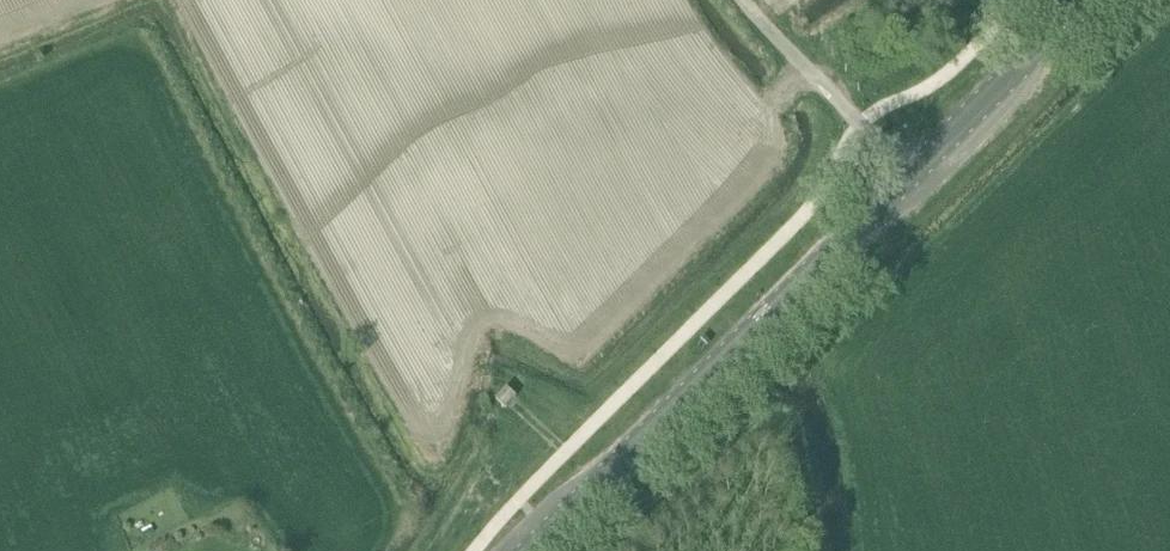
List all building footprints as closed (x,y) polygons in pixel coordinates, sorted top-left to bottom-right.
[(507,388),(496,399),(506,409),(517,397),(507,388)]
